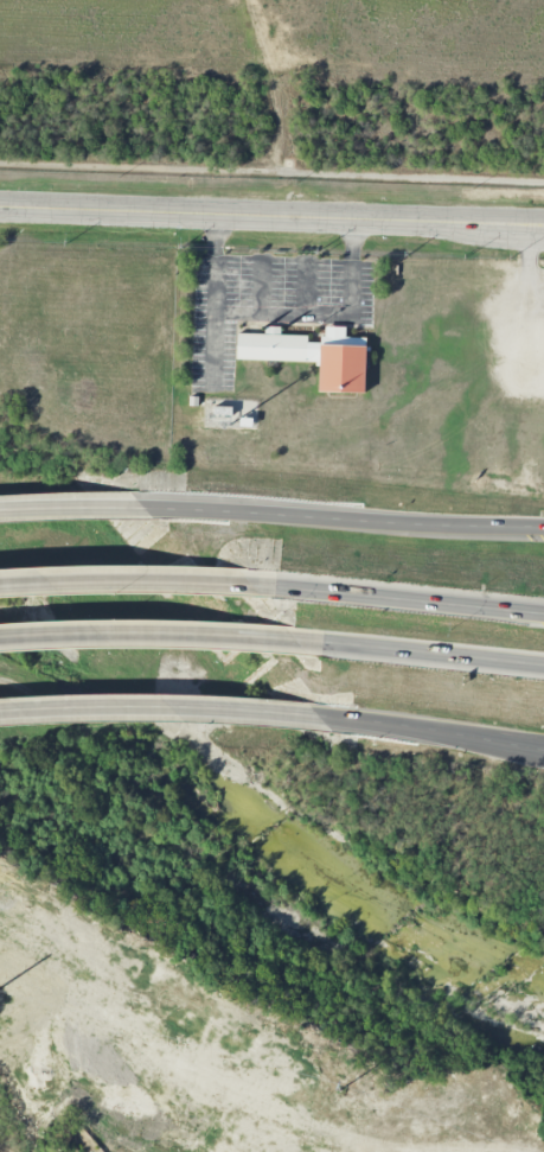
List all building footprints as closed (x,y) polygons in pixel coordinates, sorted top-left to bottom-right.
[(238,358),(239,333),(367,338),(365,393),(320,390),(321,362),(238,358)] [(190,406),(191,396),(200,396),(199,406),(190,406)] [(215,414),(216,406),(233,407),(232,415),(215,414)]
